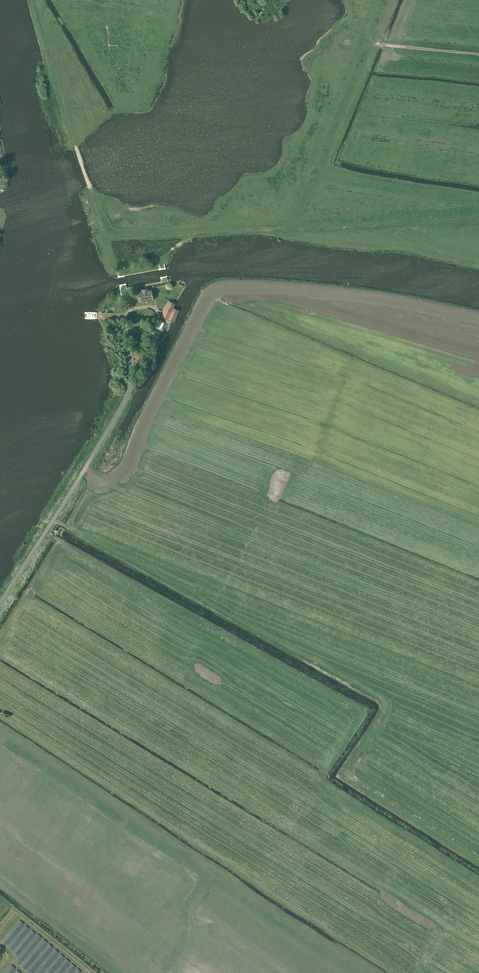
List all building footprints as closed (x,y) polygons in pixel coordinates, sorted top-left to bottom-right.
[(147,289),(142,290),(142,292),(139,293),(140,301),(153,299),(151,290),(148,291),(147,289)] [(175,304),(168,301),(161,316),(172,321),(175,322),(179,311),(173,308),(175,304)]
